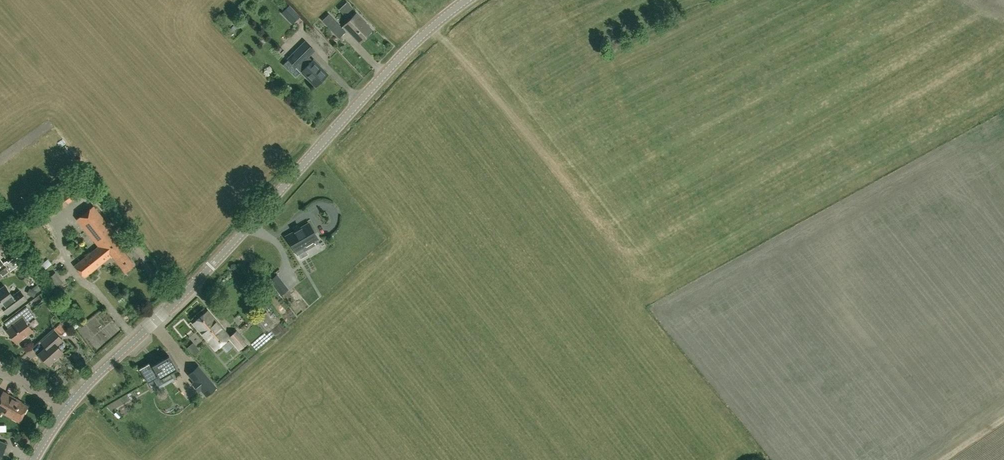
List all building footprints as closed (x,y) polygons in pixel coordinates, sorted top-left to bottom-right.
[(290,5),(281,13),(292,24),(300,16),(290,5)] [(339,38),(346,31),(329,13),(322,20),(339,38)] [(359,42),(372,29),(356,13),(343,26),(359,42)] [(313,60),(308,56),(313,52),(313,51),(304,43),(288,59),(297,67),(298,66),(302,71),(301,71),(316,86),(328,74),(313,59),(313,60)] [(125,270),(134,263),(121,247),(124,244),(93,205),(76,218),(98,246),(75,265),(84,277),(112,254),(125,270)] [(315,245),(313,242),(318,238),(309,223),(286,236),(295,252),(303,247),(305,250),(315,245)] [(0,257),(0,278),(10,271),(2,260),(0,257)] [(48,271),(55,266),(52,261),(44,265),(48,271)] [(277,275),(270,280),(278,289),(284,284),(277,275)] [(7,313),(26,299),(20,289),(12,295),(5,285),(0,289),(0,308),(1,307),(7,313)] [(17,342),(33,330),(26,322),(34,316),(27,306),(4,322),(9,328),(7,329),(17,342)] [(230,337),(230,336),(208,310),(194,322),(216,349),(230,337)] [(258,319),(267,329),(277,321),(268,311),(258,319)] [(49,364),(63,351),(57,344),(62,339),(54,330),(42,341),(46,347),(39,353),(40,353),(39,356),(43,360),(45,360),(49,364)] [(230,336),(230,337),(240,349),(247,343),(236,331),(230,336)] [(197,340),(191,343),(196,352),(201,350),(197,340)] [(287,349),(282,354),(289,362),(294,358),(287,349)] [(170,372),(177,369),(169,355),(152,365),(151,366),(149,363),(140,369),(148,383),(157,378),(159,377),(160,379),(161,378),(164,382),(173,377),(170,372)] [(216,385),(201,368),(195,374),(209,391),(216,385)] [(27,406),(16,400),(17,399),(3,391),(0,397),(0,410),(19,421),(27,406)] [(327,400),(332,408),(344,400),(338,392),(327,400)] [(277,402),(287,416),(291,413),(282,399),(277,402)] [(201,408),(201,416),(218,415),(218,407),(201,408)] [(327,427),(330,435),(344,430),(341,421),(327,427)] [(304,452),(310,450),(301,431),(296,433),(304,452)] [(223,445),(231,438),(225,432),(218,439),(223,445)] [(273,447),(276,459),(283,459),(279,446),(273,447)]
